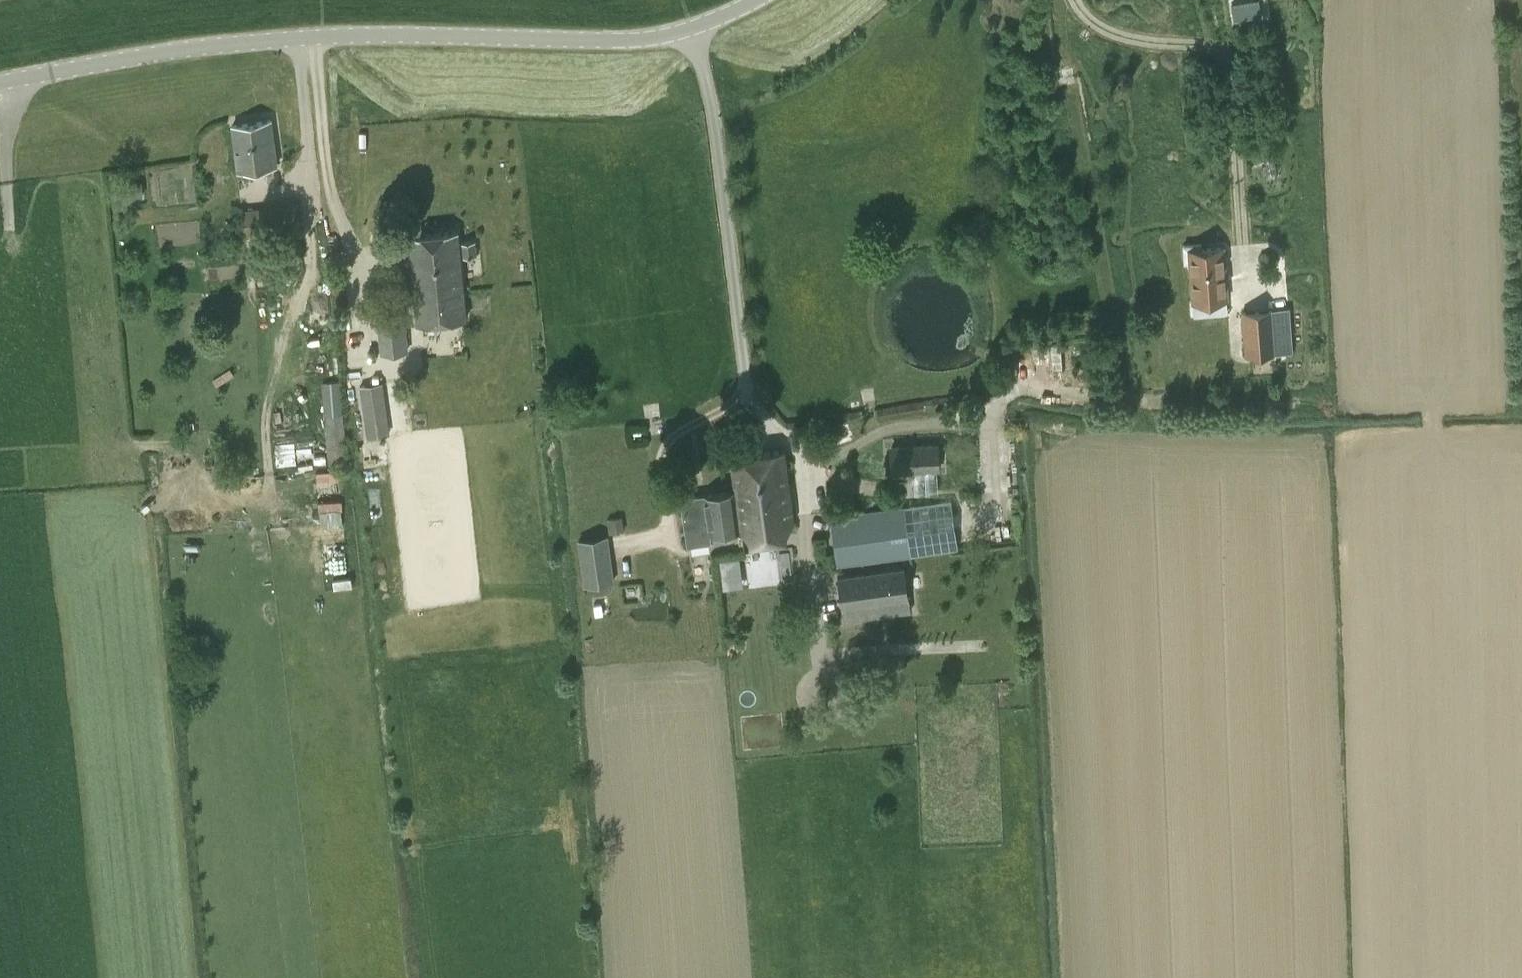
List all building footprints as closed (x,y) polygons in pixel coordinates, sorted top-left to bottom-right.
[(272,122),(231,127),(237,171),(277,166),(272,122)] [(115,197),(142,194),(141,181),(113,183),(115,197)] [(243,236),(281,232),(281,231),(300,228),(298,203),(278,206),(278,205),(240,210),(243,236)] [(415,322),(466,317),(460,256),(477,255),(476,240),(459,241),(458,231),(407,236),(415,322)] [(1200,244),(1183,245),(1184,263),(1188,263),(1191,302),(1226,299),(1223,247),(1201,249),(1200,244)] [(1272,309),(1242,311),(1245,355),(1275,353),(1272,309)] [(382,354),(407,351),(403,310),(377,312),(382,354)] [(321,382),(326,442),(328,467),(349,464),(343,430),(341,382),(321,382)] [(390,434),(382,383),(360,387),(367,437),(390,434)] [(937,443),(889,445),(890,473),(938,471),(937,443)] [(297,468),(297,450),(279,450),(278,467),(297,468)] [(739,529),(740,535),(793,529),(783,450),(730,457),(734,490),(739,529)] [(319,470),(319,478),(344,476),(343,469),(319,470)] [(739,529),(734,490),(678,497),(685,546),(727,541),(726,531),(739,529)] [(345,498),(322,499),(323,523),(346,522),(345,498)] [(959,548),(952,499),(829,516),(837,565),(959,548)] [(617,534),(628,524),(618,514),(607,524),(617,534)] [(614,582),(608,537),(579,540),(585,585),(614,582)] [(780,583),(795,581),(791,547),(776,549),(780,583)] [(841,587),(833,587),(840,632),(915,622),(910,580),(841,587)]
